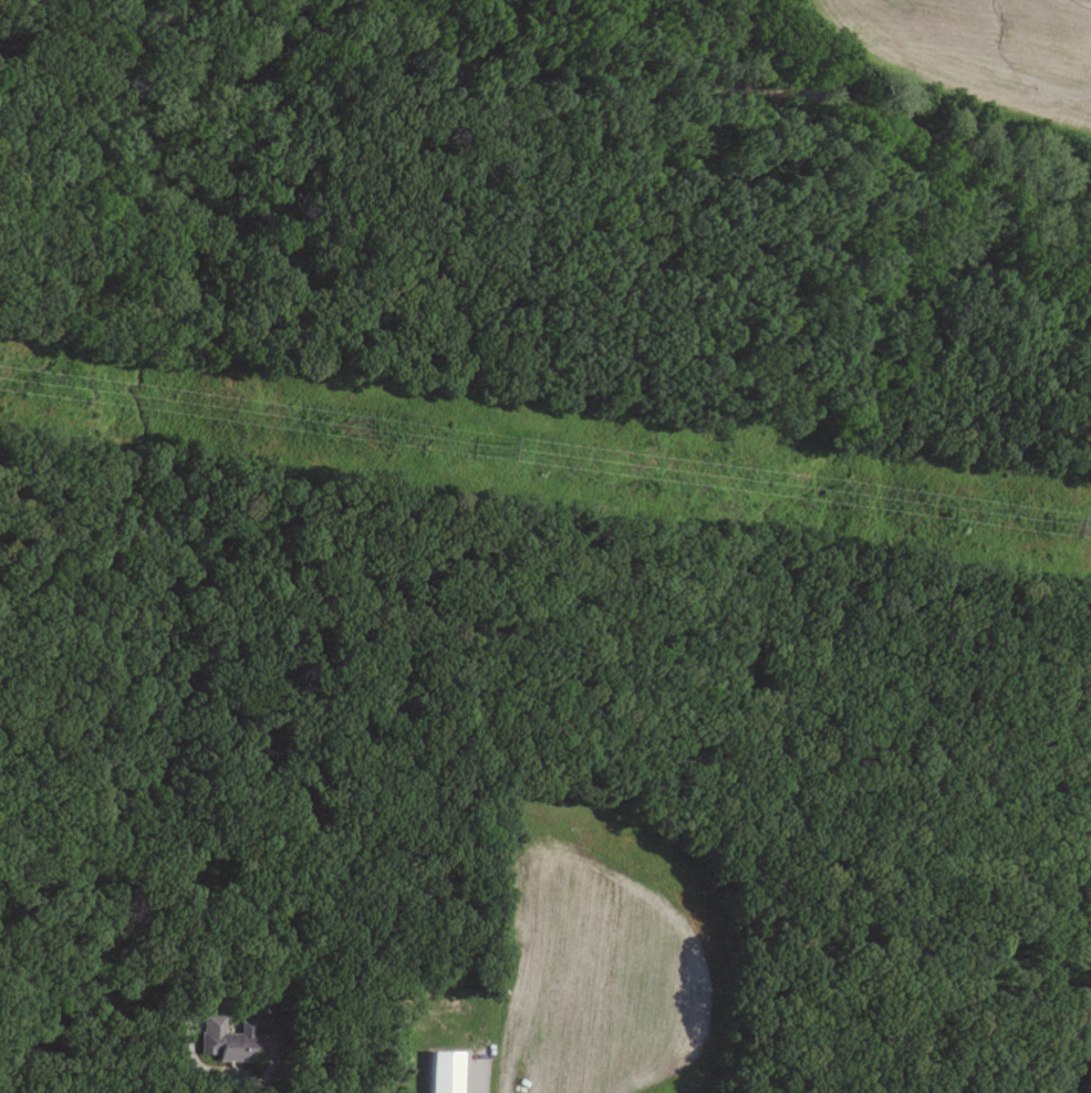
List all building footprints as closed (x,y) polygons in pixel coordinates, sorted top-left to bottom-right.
[(195,1015),(194,1059),(247,1060),(248,1022),(234,1021),(234,1034),(218,1033),(218,1016),(195,1015)]
